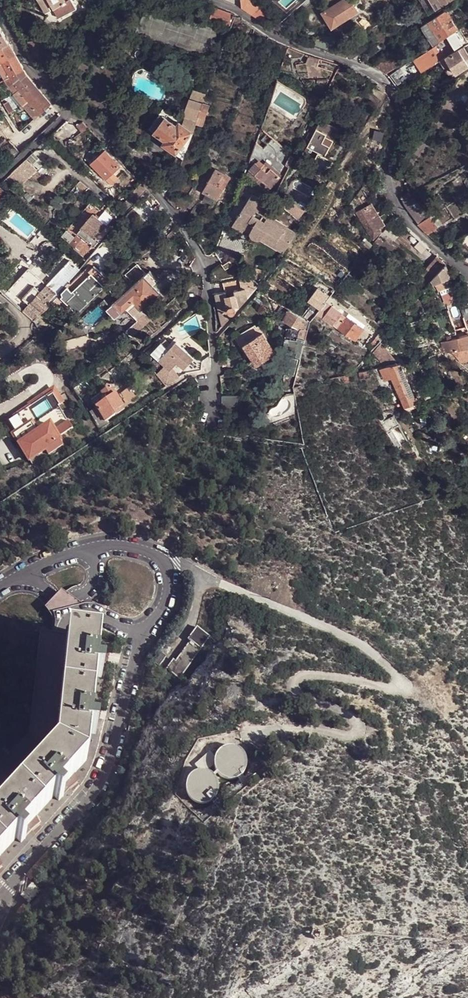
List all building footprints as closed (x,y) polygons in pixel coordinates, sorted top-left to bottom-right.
[(46,12),(54,8),(60,19),(79,8),(74,0),(38,0),(46,12)] [(242,7),(252,15),(261,8),(249,0),(241,0),(242,7)] [(354,0),(343,0),(324,11),(334,27),(360,10),(354,0)] [(446,3),(444,0),(433,0),(438,8),(446,3)] [(261,8),(252,15),(262,21),(269,15),(262,7),(261,8)] [(237,16),(216,10),(211,20),(233,28),(237,16)] [(459,28),(448,10),(431,21),(442,40),(459,28)] [(434,45),(442,40),(431,21),(424,25),(434,45)] [(317,47),(331,52),(344,41),(326,37),(317,47)] [(13,55),(6,42),(0,45),(0,62),(13,55)] [(358,54),(351,43),(336,53),(351,58),(358,54)] [(432,67),(447,57),(439,44),(424,54),(428,61),(432,67)] [(459,51),(447,58),(457,74),(467,68),(467,65),(459,51)] [(379,70),(386,73),(402,64),(396,53),(373,67),(379,70)] [(417,67),(428,61),(424,54),(414,59),(417,66),(417,67)] [(7,75),(21,68),(13,55),(0,62),(7,75)] [(417,66),(414,59),(410,62),(417,76),(419,75),(417,67),(417,66)] [(417,67),(419,75),(432,67),(428,61),(417,67)] [(7,75),(11,82),(27,101),(38,114),(49,104),(24,74),(21,68),(7,75)] [(388,76),(396,84),(408,77),(402,68),(388,76)] [(22,105),(27,101),(11,82),(7,75),(2,78),(11,92),(22,105)] [(407,91),(403,85),(398,88),(401,94),(407,91)] [(190,117),(191,117),(198,120),(200,115),(205,102),(196,99),(190,117)] [(33,118),(38,114),(27,101),(22,105),(33,118)] [(211,105),(205,102),(200,115),(207,117),(211,105)] [(197,124),(203,126),(207,117),(200,115),(198,120),(197,124)] [(156,132),(167,140),(179,126),(167,117),(156,132)] [(198,120),(191,117),(188,127),(192,131),(194,132),(197,124),(198,120)] [(177,152),(184,144),(188,138),(192,131),(188,127),(180,123),(179,126),(167,140),(165,143),(177,152)] [(327,133),(318,128),(316,131),(312,138),(309,144),(308,146),(305,151),(315,157),(316,165),(323,168),(331,163),(333,157),(327,154),(331,146),(333,142),(334,140),(326,136),(327,133)] [(104,178),(117,165),(102,149),(89,162),(104,178)] [(269,162),(271,165),(276,160),(269,152),(256,162),(263,168),(269,162)] [(3,165),(4,166),(10,160),(4,154),(0,157),(0,162),(3,165)] [(25,178),(34,168),(25,158),(15,167),(25,178)] [(263,168),(256,162),(249,169),(251,170),(260,179),(267,172),(263,168)] [(267,172),(272,167),(271,165),(269,162),(263,168),(267,172)] [(269,186),(280,175),(272,167),(267,172),(260,179),(262,180),(269,186)] [(205,191),(207,192),(218,199),(218,198),(230,177),(217,169),(205,191)] [(247,175),(259,185),(262,180),(260,179),(251,170),(247,175)] [(140,193),(145,188),(139,182),(135,187),(140,193)] [(218,199),(207,192),(204,199),(217,206),(218,206),(222,201),(218,198),(218,199)] [(269,205),(251,194),(232,225),(243,231),(247,226),(252,229),(251,232),(251,234),(252,236),(254,239),(257,240),(259,240),(260,239),(262,239),(264,236),(285,250),(295,234),(285,229),(283,232),(265,221),(264,223),(253,217),(257,211),(264,215),(269,205)] [(406,208),(416,201),(410,194),(401,199),(404,207),(406,208)] [(286,200),(282,206),(299,220),(304,211),(286,200)] [(429,219),(416,201),(406,208),(412,217),(418,225),(429,219)] [(374,219),(378,217),(369,205),(366,207),(374,219)] [(225,210),(218,206),(217,206),(213,214),(220,218),(225,210)] [(378,217),(374,219),(366,207),(357,212),(371,234),(385,226),(379,216),(378,217)] [(72,246),(83,254),(108,229),(90,214),(77,227),(75,232),(81,237),(72,246)] [(267,217),(265,221),(283,232),(285,229),(267,217)] [(429,219),(418,225),(429,235),(438,228),(431,217),(429,219)] [(163,239),(174,228),(167,222),(157,232),(163,239)] [(383,233),(395,241),(400,234),(401,233),(390,224),(383,233)] [(252,229),(247,226),(243,231),(254,239),(252,236),(251,234),(251,232),(252,229)] [(400,234),(395,241),(405,249),(410,242),(400,234)] [(285,250),(264,236),(262,239),(260,239),(259,240),(257,240),(254,239),(281,256),(285,250)] [(84,262),(78,257),(72,264),(78,269),(84,262)] [(446,266),(437,257),(427,269),(436,277),(446,266)] [(45,285),(44,286),(57,297),(58,296),(57,295),(78,269),(72,264),(67,259),(45,285)] [(92,265),(82,275),(79,273),(65,288),(71,295),(63,304),(73,315),(104,285),(107,282),(92,265)] [(451,278),(446,266),(436,277),(433,281),(434,284),(436,283),(451,278)] [(44,286),(45,285),(26,269),(1,294),(7,300),(21,313),(30,302),(36,297),(44,286)] [(436,277),(427,269),(425,274),(433,281),(436,277)] [(242,288),(257,284),(248,274),(240,280),(242,288)] [(141,276),(122,294),(138,311),(157,294),(141,276)] [(451,278),(436,283),(439,292),(452,287),(450,282),(452,281),(451,278)] [(259,286),(257,284),(242,288),(240,280),(225,284),(225,293),(226,300),(236,298),(240,296),(244,296),(245,296),(245,297),(246,297),(247,299),(246,299),(247,301),(253,294),(259,286)] [(44,286),(36,297),(47,307),(57,297),(44,286)] [(322,308),(326,303),(324,301),(329,294),(320,286),(310,298),(310,299),(322,308)] [(225,293),(217,295),(221,315),(229,313),(229,312),(226,300),(225,293)] [(240,296),(236,298),(239,309),(229,312),(229,313),(230,315),(234,314),(235,315),(247,301),(246,299),(247,299),(246,297),(245,297),(245,296),(244,296),(240,296)] [(36,297),(30,302),(41,312),(47,307),(36,297)] [(239,309),(236,298),(226,300),(229,312),(239,309)] [(41,312),(30,302),(21,313),(31,322),(35,320),(41,312)] [(346,315),(327,302),(326,303),(322,308),(318,313),(338,327),(346,315)] [(411,305),(405,311),(408,314),(413,307),(411,305)] [(306,319),(310,322),(318,313),(313,309),(306,319)] [(292,311),(285,321),(300,331),(297,342),(295,351),(294,353),(302,355),(303,353),(310,322),(306,319),(292,311)] [(229,313),(221,315),(224,328),(235,315),(234,314),(230,315),(229,313)] [(364,329),(346,315),(338,327),(356,341),(364,329)] [(393,317),(385,327),(389,330),(397,319),(393,317)] [(128,340),(140,328),(134,321),(121,332),(128,340)] [(385,327),(376,338),(380,341),(381,341),(385,335),(389,330),(385,327)] [(455,346),(453,339),(450,328),(447,329),(447,331),(444,332),(450,348),(455,346)] [(456,351),(466,348),(467,348),(467,335),(453,339),(455,346),(456,351)] [(376,347),(380,341),(376,338),(372,344),(376,347)] [(258,339),(245,346),(257,367),(270,359),(266,353),(265,349),(261,344),(258,339)] [(282,348),(295,351),(297,342),(284,340),(283,341),(282,348)] [(267,348),(268,352),(272,349),(266,341),(261,344),(265,349),(267,348)] [(381,341),(380,341),(376,347),(388,363),(396,360),(381,341)] [(156,362),(166,373),(174,365),(172,363),(182,352),(173,344),(156,362)] [(467,356),(466,348),(456,351),(451,352),(449,352),(453,360),(467,356)] [(182,352),(172,363),(174,365),(181,371),(191,360),(182,352)] [(402,362),(389,366),(401,399),(414,394),(402,362)] [(370,379),(368,372),(359,375),(361,383),(370,379)] [(295,388),(301,386),(303,380),(297,378),(295,388)] [(117,410),(118,411),(135,401),(126,387),(110,397),(117,410)] [(25,407),(3,419),(11,433),(9,435),(23,458),(31,453),(32,454),(40,450),(42,454),(57,446),(53,438),(67,429),(54,406),(58,404),(50,389),(24,405),(25,407)] [(239,392),(222,393),(223,405),(239,403),(239,392)] [(414,394),(401,399),(406,407),(417,402),(414,394)] [(110,397),(91,409),(91,410),(98,421),(106,417),(110,414),(117,410),(110,397)] [(98,421),(91,410),(85,414),(95,430),(98,421)] [(98,421),(95,430),(109,422),(106,417),(98,421)] [(52,634),(54,634),(55,629),(56,622),(55,614),(53,611),(83,603),(67,591),(63,588),(60,591),(46,605),(51,612),(53,616),(54,621),(52,634)] [(197,626),(188,638),(190,639),(176,660),(173,658),(167,667),(180,677),(210,636),(197,626)] [(54,747),(66,635),(54,634),(52,634),(35,632),(24,734),(15,744),(4,757),(0,761),(0,807),(54,747)] [(66,635),(54,747),(0,807),(0,852),(25,824),(60,785),(82,760),(85,727),(91,669),(95,639),(66,635)] [(153,661),(159,665),(166,655),(160,651),(153,661)] [(245,757),(242,752),(241,752),(237,748),(231,747),(226,747),(221,749),(218,751),(215,756),(214,762),(214,767),(217,772),(221,776),(226,778),(232,778),(237,777),(241,773),(244,768),(245,763),(245,757)] [(210,751),(195,765),(206,771),(213,764),(213,761),(215,757),(210,751)] [(187,781),(186,787),(186,788),(188,794),(191,798),(196,802),(201,803),(207,802),(210,801),(214,798),(217,793),(218,788),(218,782),(215,777),(211,773),(206,771),(200,771),(195,773),(190,776),(187,781)] [(318,931),(312,932),(310,937),(314,941),(320,940),(321,935),(318,931)]
